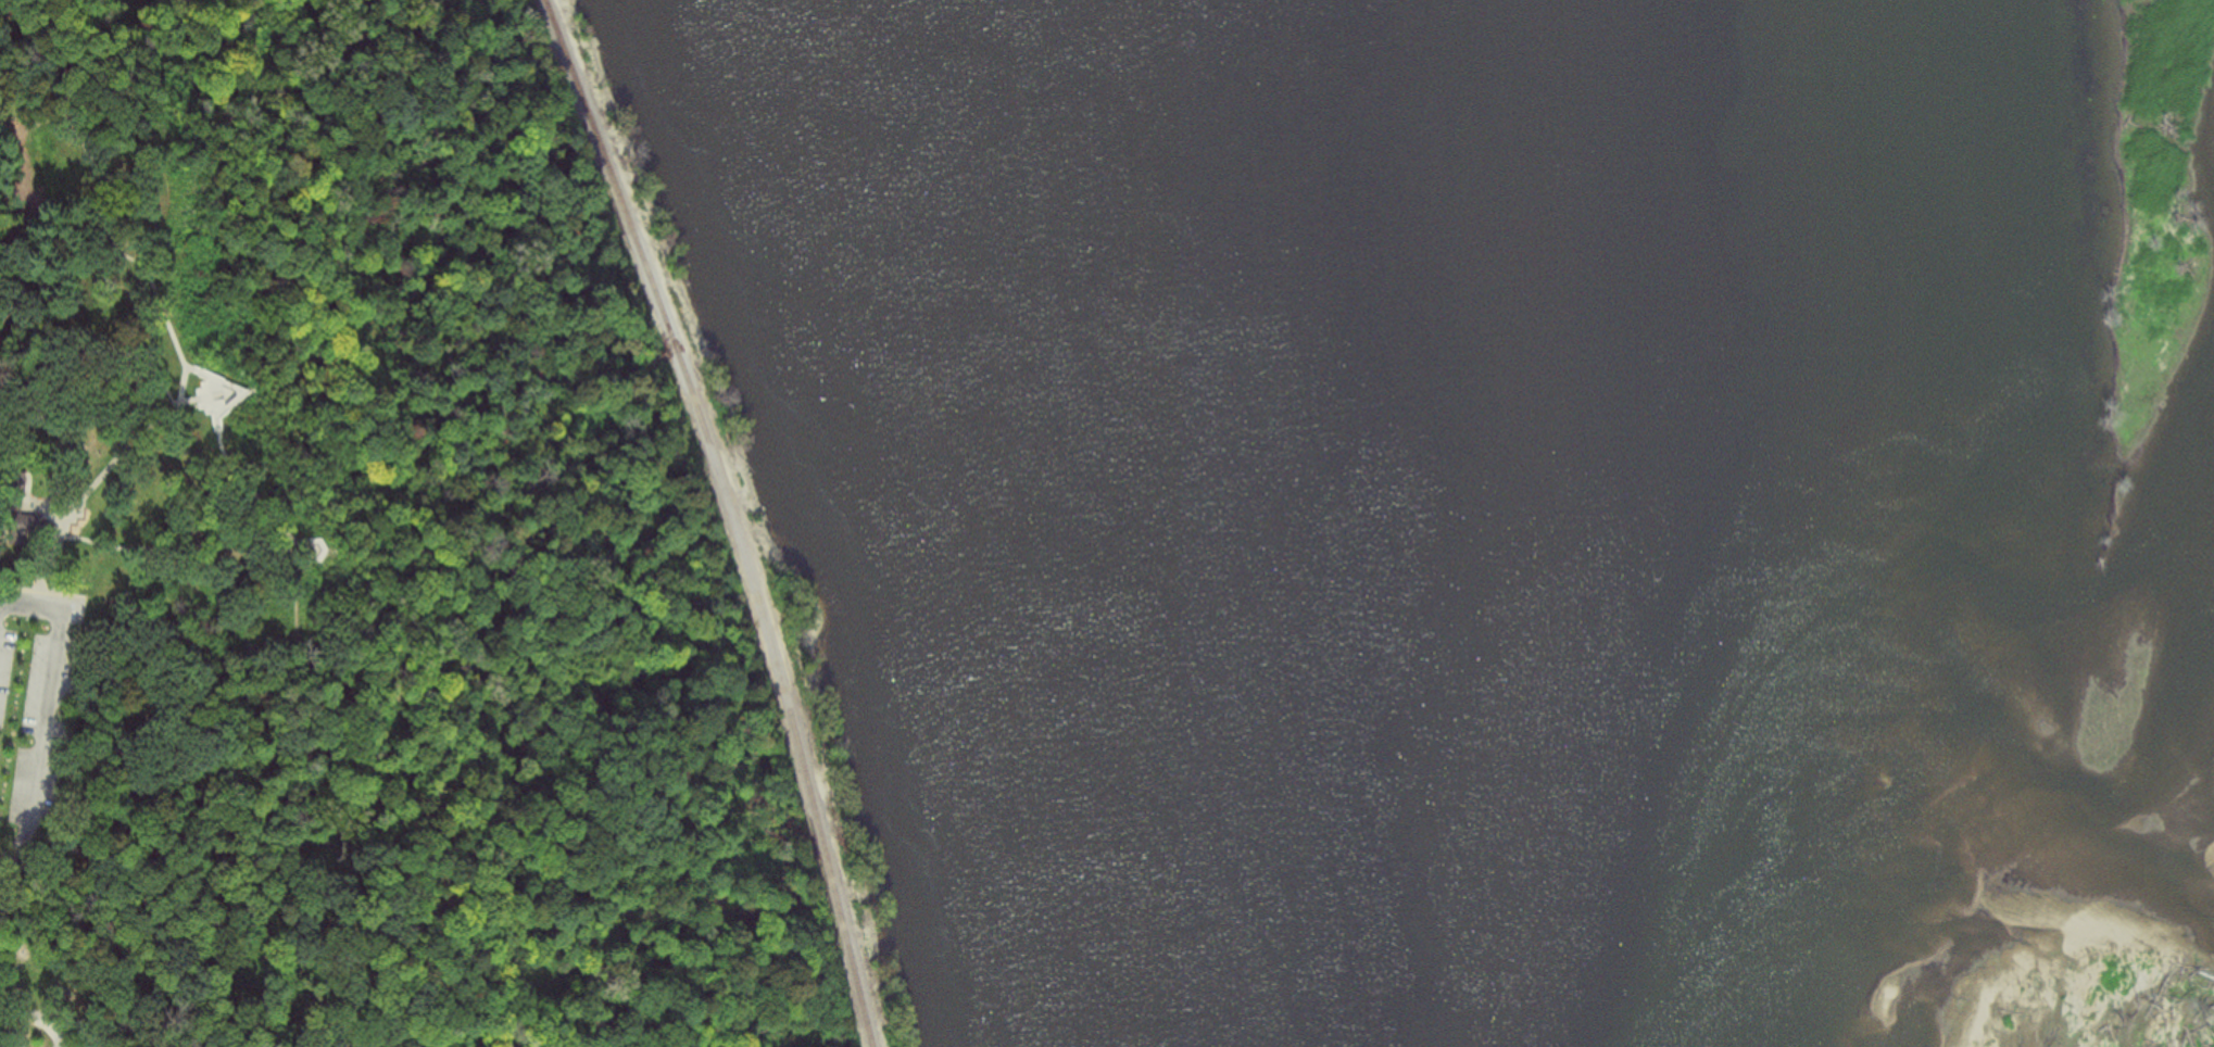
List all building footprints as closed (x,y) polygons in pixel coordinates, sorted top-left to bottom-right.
[(43,532),(35,510),(7,520),(16,542),(43,532)]
